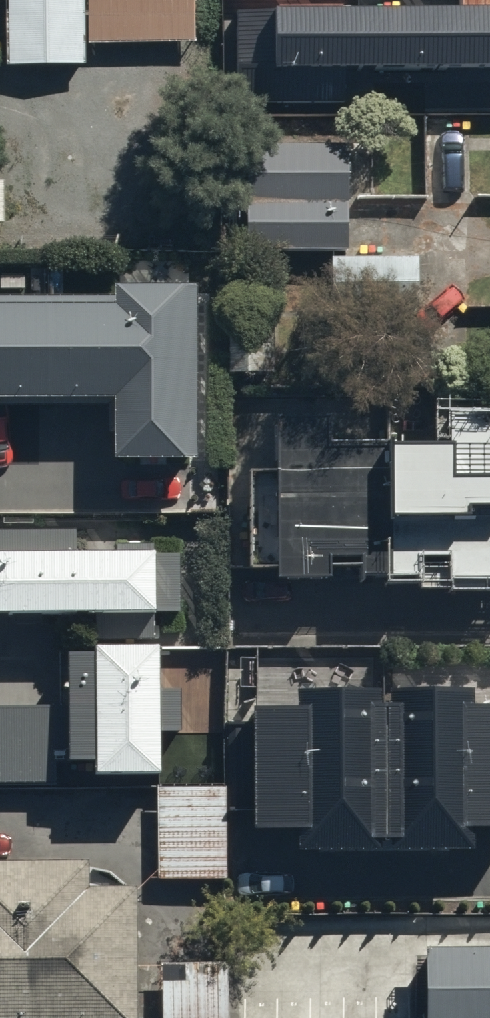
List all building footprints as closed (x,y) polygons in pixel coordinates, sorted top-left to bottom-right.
[(7,64),(86,64),(86,36),(195,37),(195,0),(7,0),(7,64)] [(489,71),(489,9),(241,11),(241,100),(342,99),(341,72),(489,71)] [(246,247),(343,246),(343,138),(292,139),(292,153),(246,153),(246,247)] [(418,251),(328,252),(329,309),(419,308),(418,251)] [(0,306),(0,403),(110,402),(110,465),(192,465),(191,290),(117,291),(117,305),(0,306)] [(272,304),(227,304),(227,370),(273,370),(272,304)] [(272,472),(244,473),(247,572),(274,571),(275,583),(325,581),(325,562),(357,561),(357,581),(415,580),(415,563),(444,562),(444,583),(489,582),(489,421),(443,423),(444,440),(377,442),(378,449),(322,451),(321,420),(270,422),(272,472)] [(181,613),(181,546),(76,545),(76,525),(0,524),(0,611),(181,613)] [(97,643),(68,644),(69,752),(94,752),(94,774),(160,773),(159,635),(97,636),(97,643)] [(247,707),(247,732),(230,732),(230,818),(253,818),(254,832),(296,832),(296,850),(466,850),(466,830),(455,830),(455,822),(489,821),(489,707),(465,707),(465,692),(385,692),(385,703),(371,703),(371,692),(293,692),(293,707),(247,707)] [(0,701),(0,776),(58,776),(58,701),(0,701)] [(223,785),(157,783),(158,877),(224,876),(223,785)] [(136,885),(90,885),(90,856),(0,856),(0,1017),(137,1017),(136,885)] [(419,938),(419,1017),(489,1017),(489,937),(419,938)] [(158,961),(160,1017),(223,1017),(221,962),(158,961)]
